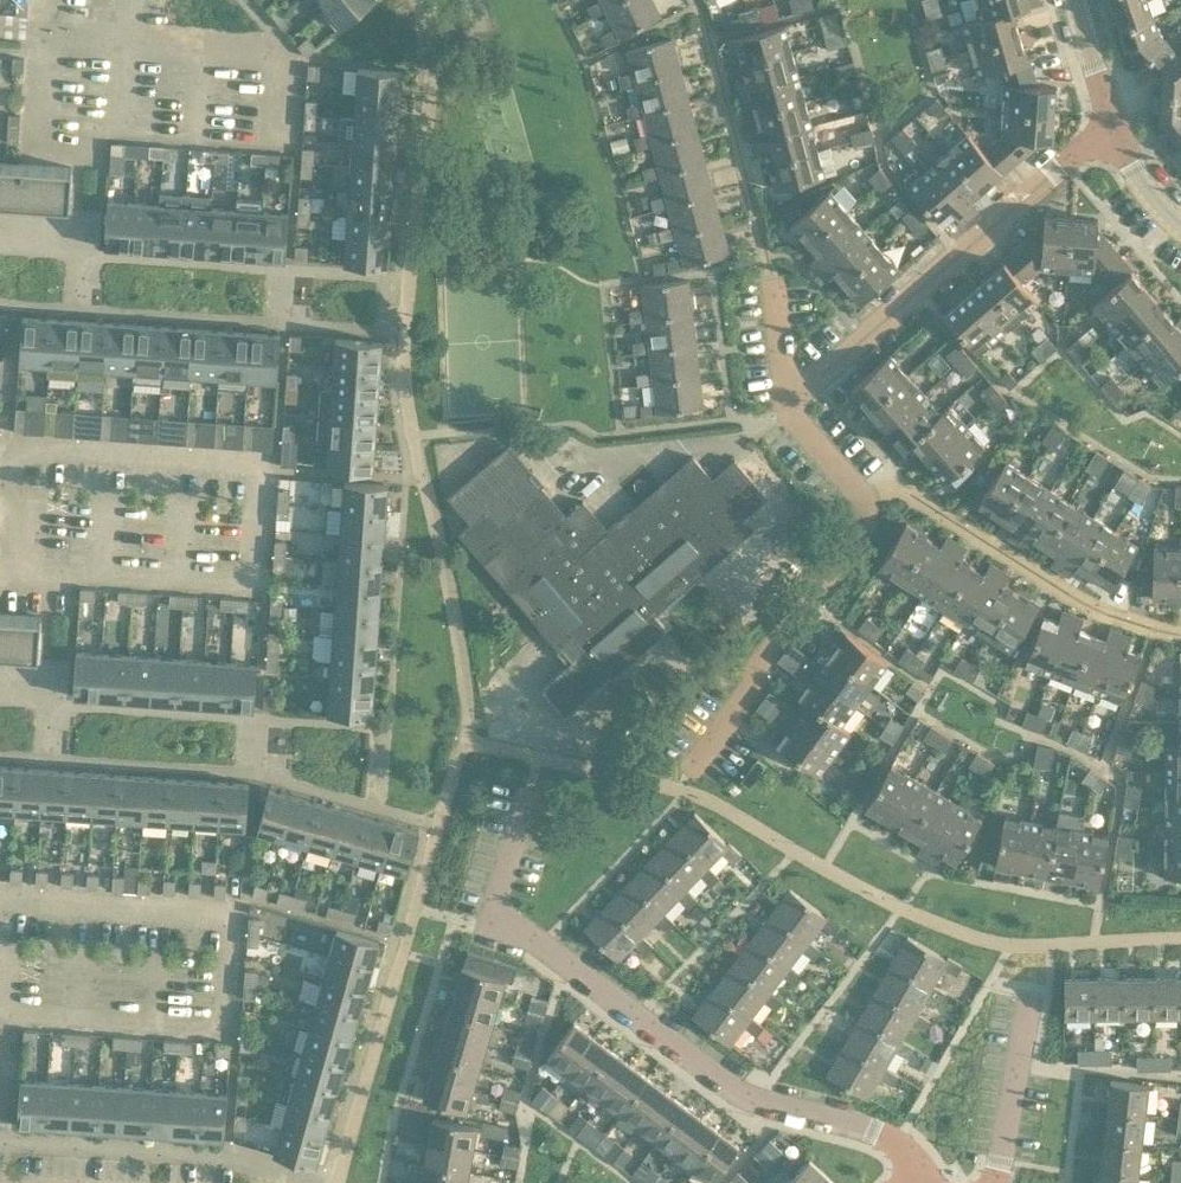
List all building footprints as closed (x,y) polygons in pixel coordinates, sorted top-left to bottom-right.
[(27,15),(28,1),(16,0),(15,14),(27,15)] [(274,18),(283,10),(274,0),(273,0),(265,7),(274,18)] [(373,0),(333,0),(326,6),(343,25),(373,0)] [(624,0),(599,0),(585,7),(591,17),(605,10),(624,0)] [(659,15),(652,0),(624,0),(605,10),(613,27),(599,35),(604,45),(619,37),(618,35),(659,15)] [(803,10),(801,0),(789,0),(793,13),(803,10)] [(813,6),(812,0),(801,0),(803,10),(814,7),(813,6)] [(939,4),(938,0),(922,0),(924,8),(939,4)] [(978,17),(979,18),(1012,9),(1012,10),(1040,2),(1039,0),(973,0),(978,17)] [(1121,26),(1153,15),(1147,0),(1112,0),(1121,26)] [(927,18),(942,14),(939,4),(924,8),(927,18)] [(752,23),(762,20),(758,6),(748,9),(752,23)] [(742,26),(752,23),(748,9),(738,11),(742,26)] [(1019,34),(1012,10),(1012,9),(979,18),(978,17),(962,22),(970,48),(1019,34)] [(292,21),(283,10),(274,18),(284,29),(292,21)] [(1168,42),(1158,30),(1153,15),(1121,26),(1128,47),(1143,64),(1168,42)] [(742,63),(791,50),(785,24),(724,40),(727,53),(738,50),(742,63)] [(838,46),(848,43),(844,29),(834,31),(838,46)] [(828,49),(838,46),(834,31),(824,34),(828,49)] [(999,66),(1025,59),(1019,34),(970,48),(977,74),(1000,67),(999,66)] [(307,56),(316,48),(306,37),(297,45),(307,56)] [(635,84),(679,72),(670,38),(626,50),(632,73),(617,77),(620,88),(635,84)] [(929,60),(944,55),(941,45),(926,49),(929,60)] [(737,91),(798,75),(791,50),(742,63),(745,77),(734,80),(737,91)] [(1162,68),(1160,94),(1180,95),(1180,52),(1162,68)] [(932,70),(947,66),(944,55),(929,60),(932,70)] [(23,72),(24,58),(13,57),(12,71),(23,72)] [(1034,85),(1035,79),(1028,58),(1025,59),(999,66),(1000,67),(1004,83),(1002,109),(1053,113),(1055,86),(1034,85)] [(318,79),(320,65),(308,64),(307,78),(318,79)] [(357,67),(355,93),(399,96),(401,70),(357,67)] [(934,75),(936,83),(949,79),(947,71),(934,75)] [(643,115),(687,102),(679,72),(635,84),(640,103),(625,107),(628,119),(643,115)] [(755,113),(804,100),(798,75),(737,91),(740,102),(751,99),(755,113)] [(852,95),(861,93),(857,78),(847,81),(851,95),(852,95)] [(841,98),(851,95),(847,81),(837,83),(841,98)] [(355,93),(354,117),(397,121),(399,96),(355,93)] [(861,93),(852,95),(855,107),(864,104),(861,93)] [(1160,94),(1159,119),(1175,139),(1180,134),(1180,95),(1160,94)] [(938,116),(946,109),(936,97),(928,105),(938,116)] [(305,100),(305,113),(316,114),(317,101),(305,100)] [(750,141),(811,125),(804,100),(755,113),(758,127),(747,130),(750,141)] [(651,145),(695,133),(687,102),(643,115),(648,134),(633,138),(636,149),(651,145)] [(1052,140),(1053,113),(1002,109),(1000,136),(994,142),(1013,165),(1035,146),(1036,139),(1052,140)] [(304,128),(315,128),(316,114),(305,113),(304,128)] [(8,127),(19,128),(20,115),(9,114),(8,127)] [(354,117),(352,141),(396,145),(397,121),(354,117)] [(768,162),(818,149),(811,125),(750,141),(753,152),(764,149),(768,162)] [(18,142),(19,128),(8,127),(7,141),(18,142)] [(864,145),(874,142),(871,128),(860,130),(864,145)] [(898,145),(909,136),(902,128),(891,137),(898,145)] [(854,148),(864,145),(860,130),(850,133),(854,148)] [(659,175),(703,163),(695,133),(651,145),(656,165),(641,169),(644,179),(659,175)] [(846,134),(837,136),(839,144),(848,141),(846,134)] [(994,142),(982,151),(967,134),(947,151),(981,190),(1000,174),(1001,175),(1013,165),(994,142)] [(625,136),(610,140),(614,155),(629,151),(625,136)] [(905,153),(916,143),(909,136),(898,145),(905,153)] [(352,141),(350,165),(394,168),(396,145),(352,141)] [(110,154),(124,155),(125,143),(111,142),(110,154)] [(149,157),(156,157),(163,158),(164,146),(150,145),(149,157)] [(177,159),(177,156),(178,147),(164,146),(163,158),(177,159)] [(302,148),(301,162),(313,163),(314,149),(302,148)] [(200,160),(214,161),(215,150),(201,149),(200,160)] [(775,188),(824,175),(818,149),(768,162),(775,188)] [(229,151),(215,150),(214,161),(228,162),(229,151)] [(970,200),(981,190),(947,151),(928,168),(969,216),(978,208),(970,200)] [(251,164),(265,165),(266,153),(252,152),(251,164)] [(280,154),(266,153),(265,165),(279,166),(280,154)] [(70,205),(72,166),(0,162),(0,200),(70,205)] [(300,176),(312,177),(313,163),(301,162),(300,176)] [(667,206),(712,194),(703,163),(659,175),(665,195),(650,199),(653,210),(667,206)] [(350,165),(349,190),(393,194),(394,168),(350,165)] [(875,185),(886,175),(879,167),(868,177),(875,185)] [(961,223),(969,216),(928,168),(908,186),(941,225),(953,215),(961,223)] [(882,193),(893,183),(886,175),(875,185),(882,193)] [(349,190),(347,214),(391,218),(393,194),(349,190)] [(808,244),(846,209),(829,190),(790,224),(808,244)] [(650,206),(647,194),(635,197),(638,209),(650,206)] [(676,237),(720,225),(712,194),(667,206),(673,226),(658,230),(661,241),(676,237)] [(299,196),(298,210),(310,211),(311,197),(299,196)] [(780,207),(777,196),(766,199),(768,210),(780,207)] [(233,255),(258,257),(262,211),(262,200),(237,198),(236,209),(233,255)] [(104,246),(131,248),(134,202),(107,200),(104,246)] [(131,248),(156,250),(160,204),(134,202),(131,248)] [(156,250),(182,252),(185,206),(160,204),(156,250)] [(185,206),(182,252),(207,254),(211,207),(185,206)] [(910,225),(922,216),(913,206),(902,216),(910,225)] [(236,209),(211,207),(207,254),(233,255),(236,209)] [(864,229),(847,210),(846,209),(808,244),(817,255),(809,262),(816,271),(864,229)] [(297,224),(309,225),(310,211),(298,210),(297,224)] [(289,213),(262,211),(258,257),(285,259),(289,213)] [(347,214),(346,238),(389,240),(391,218),(347,214)] [(919,235),(930,225),(922,216),(910,225),(919,235)] [(1067,269),(1070,218),(1044,216),(1043,232),(1035,231),(1013,250),(1033,273),(1040,267),(1067,269)] [(1096,236),(1097,220),(1070,218),(1067,269),(1094,272),(1100,278),(1123,258),(1103,236),(1096,236)] [(685,265),(728,253),(720,225),(676,237),(681,257),(666,261),(653,262),(654,274),(669,272),(685,268),(685,265)] [(881,249),(880,248),(864,229),(816,271),(824,279),(832,272),(842,282),(881,249)] [(658,230),(648,233),(651,244),(661,241),(658,230)] [(344,263),(388,266),(389,240),(346,238),(344,263)] [(306,260),(307,246),(295,245),(294,259),(306,260)] [(859,303),(898,269),(881,249),(842,282),(859,303)] [(1022,283),(1033,273),(1013,250),(1001,261),(1003,262),(983,279),(1017,318),(1038,300),(1022,283)] [(1132,271),(1133,270),(1123,258),(1100,278),(1109,289),(1092,304),(1109,324),(1148,291),(1132,271)] [(998,335),(1017,318),(983,279),(973,288),(965,280),(957,287),(998,335)] [(630,322),(645,320),(692,315),(688,281),(642,286),(644,310),(628,312),(630,322)] [(977,352),(998,335),(957,287),(948,295),(955,303),(944,313),(977,352)] [(1126,344),(1165,310),(1148,291),(1109,324),(1126,344)] [(1174,321),(1165,310),(1126,344),(1143,363),(1180,330),(1180,315),(1174,321)] [(649,352),(696,347),(692,315),(645,320),(648,341),(632,342),(634,354),(649,352)] [(929,333),(940,323),(933,315),(922,325),(929,333)] [(19,362),(49,364),(52,318),(22,316),(19,362)] [(49,364),(48,375),(76,377),(77,366),(80,320),(52,318),(49,364)] [(77,366),(76,377),(105,379),(105,368),(109,322),(80,320),(77,366)] [(105,368),(134,370),(137,324),(109,322),(105,368)] [(161,383),(162,372),(165,326),(137,324),(134,370),(133,381),(161,383)] [(162,372),(190,374),(194,328),(165,326),(162,372)] [(190,374),(219,376),(222,330),(194,328),(190,374)] [(247,389),(248,378),(250,332),(222,330),(219,376),(218,387),(247,389)] [(1143,363),(1161,383),(1180,366),(1180,330),(1143,363)] [(280,334),(250,332),(248,378),(277,380),(280,334)] [(288,348),(300,349),(301,335),(289,335),(288,348)] [(1057,347),(1056,346),(1047,335),(1039,343),(1049,354),(1057,347)] [(1073,355),(1085,345),(1078,337),(1066,347),(1073,355)] [(338,338),(336,365),(380,368),(382,341),(338,338)] [(1041,361),(1049,354),(1039,343),(1031,350),(1041,361)] [(956,365),(968,355),(958,344),(946,354),(956,365)] [(1080,363),(1092,353),(1085,345),(1073,355),(1080,363)] [(637,385),(653,383),(699,378),(696,347),(649,352),(651,372),(636,374),(637,385)] [(869,408),(907,374),(890,354),(851,388),(869,408)] [(966,377),(978,367),(968,355),(956,365),(966,377)] [(336,365),(334,391),(378,394),(380,368),(336,365)] [(1017,381),(1017,380),(1007,370),(999,377),(1009,389),(1017,381)] [(287,373),(286,387),(297,387),(298,374),(287,373)] [(885,427),(924,394),(907,374),(869,408),(885,427)] [(1107,394),(1119,384),(1111,376),(1100,386),(1107,394)] [(657,413),(703,407),(699,378),(653,383),(655,403),(640,405),(641,417),(657,415),(657,413)] [(989,403),(1000,392),(991,383),(980,393),(989,403)] [(1114,402),(1125,392),(1119,384),(1107,394),(1114,402)] [(285,401),(296,401),(297,387),(286,387),(285,401)] [(332,416),(376,419),(378,394),(334,391),(321,390),(319,415),(332,416)] [(1008,402),(1007,401),(1000,392),(989,403),(996,412),(1008,402)] [(941,413),(940,412),(924,394),(885,427),(903,448),(912,440),(911,439),(941,413)] [(638,415),(637,403),(623,405),(625,416),(638,415)] [(928,458),(966,424),(949,404),(940,412),(941,413),(911,439),(912,440),(928,458)] [(16,407),(14,431),(25,432),(26,417),(15,416),(16,408),(20,408),(16,407)] [(46,409),(46,411),(44,433),(54,434),(56,419),(45,418),(46,410),(50,410),(46,409)] [(79,412),(74,411),(72,435),(83,436),(84,421),(74,420),(75,412),(78,412),(79,412)] [(102,413),(100,437),(111,438),(112,423),(102,422),(103,414),(106,414),(107,414),(102,413)] [(135,416),(131,415),(129,439),(139,440),(141,425),(131,424),(131,416),(135,416)] [(332,416),(331,441),(374,444),(376,419),(332,416)] [(163,418),(159,417),(157,441),(168,442),(169,427),(159,426),(160,418),(163,418)] [(191,420),(187,420),(185,443),(196,444),(197,429),(187,428),(187,420),(191,420)] [(220,422),(216,421),(214,445),(224,446),(225,431),(215,430),(216,422),(220,422)] [(1000,429),(1008,438),(1017,430),(1009,421),(1000,429)] [(248,424),(244,423),(242,447),(253,448),(254,433),(244,432),(244,424),(248,424)] [(1060,439),(1065,431),(1053,423),(1047,431),(1060,439)] [(283,424),(282,438),(293,439),(294,425),(283,424)] [(945,478),(984,445),(966,424),(928,458),(945,478)] [(1054,448),(1060,439),(1047,431),(1041,440),(1054,448)] [(281,452),(292,453),(293,439),(282,438),(281,452)] [(329,468),(373,471),(374,444),(331,441),(329,468)] [(511,444),(449,497),(472,523),(458,535),(459,536),(461,535),(484,562),(483,563),(485,565),(487,563),(543,628),(559,646),(557,648),(559,650),(564,646),(575,659),(526,699),(553,728),(610,678),(608,676),(662,629),(664,631),(666,629),(653,613),(679,590),(681,592),(690,584),(688,582),(693,577),(715,558),(717,561),(726,553),(724,551),(751,528),(753,530),(755,528),(744,516),(765,497),(766,498),(767,497),(734,460),(711,480),(705,472),(704,471),(692,457),(662,483),(664,485),(630,515),(628,513),(609,529),(584,501),(566,516),(543,489),(541,487),(530,474),(533,471),(511,444)] [(1103,467),(1108,458),(1096,450),(1090,459),(1103,467)] [(1097,476),(1103,467),(1090,459),(1085,468),(1097,476)] [(1001,519),(1028,475),(1005,461),(978,504),(1001,519)] [(1016,542),(1050,489),(1028,475),(1001,519),(1013,527),(1007,536),(1016,542)] [(1097,480),(1090,476),(1086,483),(1092,487),(1097,480)] [(1146,494),(1152,486),(1139,477),(1133,486),(1146,494)] [(344,481),(342,508),(386,511),(387,484),(344,481)] [(1141,503),(1146,494),(1133,486),(1128,495),(1141,503)] [(278,489),(277,503),(289,504),(290,490),(278,489)] [(1044,546),(1071,503),(1050,489),(1016,542),(1026,548),(1032,538),(1044,546)] [(276,517),(288,518),(289,504),(277,503),(276,517)] [(1059,569),(1093,516),(1071,503),(1044,546),(1056,554),(1050,563),(1059,569)] [(342,508),(340,533),(384,536),(386,511),(342,508)] [(1087,574),(1115,530),(1093,516),(1059,569),(1069,576),(1075,566),(1087,574)] [(900,580),(927,536),(906,523),(878,566),(900,580)] [(1110,588),(1137,544),(1115,530),(1087,574),(1110,588)] [(340,533),(338,559),(382,562),(384,536),(340,533)] [(922,594),(956,541),(947,535),(940,545),(927,536),(900,580),(922,594)] [(275,540),(274,554),(285,555),(286,541),(275,540)] [(966,547),(956,541),(922,594),(944,608),(972,564),(960,557),(966,547)] [(1178,598),(1179,547),(1153,546),(1152,597),(1178,598)] [(273,568),(284,569),(285,555),(274,554),(273,568)] [(338,559),(336,584),(380,587),(382,562),(338,559)] [(1000,569),(999,568),(990,562),(984,572),(972,564),(944,608),(966,622),(1000,569)] [(1003,584),(1009,575),(1000,569),(966,622),(988,636),(1016,592),(1003,584)] [(336,584),(334,610),(378,613),(380,587),(336,584)] [(93,600),(94,588),(80,587),(79,599),(93,600)] [(118,601),(132,602),(133,591),(119,590),(118,601)] [(146,592),(133,591),(132,602),(146,603),(146,592)] [(271,591),(270,605),(282,606),(283,592),(271,591)] [(1010,650),(1038,606),(1016,592),(988,636),(1010,650)] [(169,605),(183,606),(184,595),(170,594),(169,605)] [(197,595),(184,595),(183,606),(197,607),(197,595)] [(220,609),(234,609),(235,598),(221,597),(220,609)] [(248,599),(235,598),(234,609),(248,610),(248,599)] [(269,619),(281,620),(282,606),(270,605),(269,619)] [(283,606),(283,618),(295,619),(296,607),(283,606)] [(334,610),(333,635),(377,638),(378,613),(334,610)] [(1050,673),(1072,614),(1062,610),(1058,620),(1043,615),(1025,663),(1050,673)] [(38,655),(41,616),(0,614),(0,652),(38,655)] [(1079,629),(1083,618),(1072,614),(1050,673),(1074,682),(1092,634),(1079,629)] [(866,635),(875,623),(867,617),(858,629),(866,635)] [(874,641),(883,629),(875,623),(866,635),(874,641)] [(1097,691),(1120,632),(1110,628),(1105,639),(1092,634),(1074,682),(1097,691)] [(871,684),(887,662),(845,631),(829,653),(871,684)] [(1127,647),(1131,636),(1120,632),(1097,691),(1123,701),(1141,652),(1127,647)] [(333,635),(331,661),(375,664),(377,638),(333,635)] [(268,642),(267,656),(278,656),(279,643),(268,642)] [(871,684),(829,653),(820,646),(805,667),(855,704),(871,684)] [(906,666),(915,653),(907,647),(898,659),(906,666)] [(73,695),(99,697),(103,653),(76,651),(73,695)] [(99,697),(125,699),(128,655),(103,653),(99,697)] [(915,672),(924,660),(915,653),(906,666),(915,672)] [(125,699),(150,701),(154,657),(128,655),(125,699)] [(266,670),(277,671),(278,656),(267,656),(266,670)] [(150,701),(176,702),(179,659),(154,657),(150,701)] [(963,675),(970,662),(961,657),(953,670),(963,675)] [(176,702),(202,704),(205,660),(179,659),(176,702)] [(202,704),(227,706),(230,662),(205,660),(202,704)] [(331,661),(329,686),(373,689),(375,664),(331,661)] [(257,664),(230,662),(227,706),(254,708),(257,664)] [(972,681),(979,668),(970,662),(963,675),(972,681)] [(840,725),(840,724),(855,704),(805,667),(798,676),(807,682),(798,695),(807,702),(808,700),(840,725)] [(1150,695),(1153,686),(1139,680),(1136,690),(1150,695)] [(918,700),(925,691),(912,681),(906,690),(918,700)] [(327,713),(371,716),(373,689),(329,686),(327,713)] [(1146,705),(1150,695),(1136,690),(1132,699),(1146,705)] [(643,716),(655,705),(644,693),(631,704),(643,716)] [(263,708),(274,709),(275,695),(264,694),(263,708)] [(840,724),(840,725),(808,700),(807,702),(799,712),(790,705),(783,714),(833,752),(850,730),(840,724)] [(1031,728),(1036,713),(1027,710),(1022,725),(1031,728)] [(1042,732),(1047,717),(1036,713),(1031,728),(1042,732)] [(817,773),(833,752),(783,714),(776,723),(785,730),(776,742),(817,773)] [(903,725),(902,724),(890,717),(885,726),(898,734),(903,725)] [(934,745),(942,732),(931,725),(923,738),(934,745)] [(892,743),(898,734),(885,726),(879,735),(892,743)] [(1135,743),(1139,732),(1124,726),(1120,738),(1134,743),(1135,743)] [(1082,733),(1082,732),(1072,727),(1065,741),(1075,746),(1082,733)] [(945,751),(953,738),(942,732),(934,745),(945,751)] [(1084,751),(1091,737),(1082,732),(1082,733),(1075,746),(1084,751)] [(1135,743),(1134,743),(1120,738),(1115,750),(1130,756),(1135,743)] [(1050,757),(1052,747),(1037,744),(1035,754),(1050,757)] [(1178,744),(1166,744),(1166,771),(1180,771),(1180,745),(1178,745),(1178,744)] [(977,771),(985,758),(977,752),(968,765),(977,771)] [(1048,767),(1050,757),(1035,754),(1033,765),(1048,767)] [(986,776),(994,763),(985,758),(977,771),(986,776)] [(870,777),(876,768),(863,761),(858,770),(870,777)] [(887,821),(914,776),(891,763),(865,807),(887,821)] [(17,766),(0,765),(0,809),(14,810),(17,766)] [(39,812),(42,768),(17,766),(14,810),(39,812)] [(1090,785),(1098,773),(1090,767),(1081,779),(1090,785)] [(65,814),(68,770),(42,768),(39,812),(65,814)] [(91,816),(94,772),(68,770),(65,814),(91,816)] [(865,786),(870,777),(858,770),(853,779),(865,786)] [(1166,771),(1165,796),(1180,797),(1180,771),(1166,771)] [(117,817),(120,774),(94,772),(91,816),(117,817)] [(1099,791),(1107,779),(1098,773),(1090,785),(1099,791)] [(142,819),(146,775),(120,774),(117,817),(142,819)] [(168,821),(171,777),(146,775),(142,819),(168,821)] [(936,790),(914,777),(914,776),(887,821),(909,834),(936,790)] [(194,823),(197,779),(171,777),(168,821),(194,823)] [(220,825),(223,781),(197,779),(194,823),(220,825)] [(246,827),(249,783),(223,781),(220,825),(246,827)] [(1139,796),(1141,786),(1126,783),(1125,793),(1139,796)] [(282,837),(294,795),(269,787),(257,830),(282,837)] [(959,803),(936,790),(909,834),(922,841),(916,851),(926,857),(959,803)] [(1139,796),(1125,793),(1123,804),(1137,807),(1139,796)] [(307,844),(319,802),(294,795),(282,837),(307,844)] [(1165,796),(1165,822),(1180,822),(1180,797),(1165,796)] [(332,851),(344,809),(319,802),(307,844),(332,851)] [(955,861),(981,817),(959,803),(926,857),(936,863),(942,853),(955,861)] [(357,858),(369,816),(344,809),(332,851),(357,858)] [(729,843),(727,845),(694,814),(674,835),(708,867),(723,851),(734,862),(741,855),(729,843)] [(1021,870),(1031,819),(1004,814),(995,865),(1021,870)] [(382,865),(394,823),(369,816),(357,858),(382,865)] [(1046,875),(1056,824),(1031,819),(1021,870),(1046,875)] [(1165,822),(1165,847),(1180,848),(1180,822),(1165,822)] [(407,872),(419,830),(394,823),(382,865),(407,872)] [(1072,879),(1081,829),(1056,824),(1046,875),(1072,879)] [(1098,884),(1107,833),(1081,829),(1072,879),(1098,884)] [(1129,847),(1131,837),(1116,834),(1114,844),(1129,847)] [(720,877),(708,867),(674,835),(652,858),(686,890),(700,875),(712,886),(720,877)] [(1127,858),(1129,847),(1114,844),(1112,855),(1127,858)] [(1165,847),(1164,874),(1180,875),(1180,848),(1165,847)] [(697,901),(686,890),(652,858),(631,881),(665,912),(679,898),(690,908),(697,901)] [(21,883),(22,869),(10,868),(9,882),(21,883)] [(47,885),(48,871),(36,870),(35,884),(47,885)] [(72,886),(73,872),(61,871),(60,885),(72,886)] [(99,874),(87,873),(86,887),(98,888),(99,874)] [(123,890),(124,876),(112,875),(112,889),(123,890)] [(149,892),(150,878),(138,877),(137,891),(149,892)] [(174,894),(175,880),(163,879),(162,893),(174,894)] [(726,886),(718,879),(712,886),(719,893),(726,886)] [(200,895),(201,881),(189,881),(188,895),(200,895)] [(676,923),(665,912),(631,881),(609,904),(643,936),(656,921),(668,932),(676,923)] [(225,897),(226,883),(214,882),(214,896),(225,897)] [(265,898),(268,888),(255,884),(252,895),(265,898)] [(827,914),(826,915),(790,888),(772,913),(808,940),(821,924),(834,933),(839,926),(841,924),(827,914)] [(290,905),(293,894),(279,891),(276,902),(290,905)] [(303,909),(306,898),(293,894),(290,905),(303,909)] [(360,900),(349,897),(346,909),(357,912),(360,900)] [(696,903),(689,910),(699,919),(706,911),(696,903)] [(339,919),(342,908),(329,904),(325,915),(339,919)] [(654,946),(643,936),(609,904),(585,929),(618,961),(635,944),(646,955),(654,946)] [(353,923),(356,912),(342,908),(339,919),(353,923)] [(821,950),(808,940),(772,913),(752,938),(789,966),(802,949),(814,959),(820,951),(821,950)] [(259,932),(260,918),(249,917),(248,931),(259,932)] [(390,933),(393,922),(379,919),(376,930),(390,933)] [(839,926),(834,933),(843,940),(848,933),(839,926)] [(372,965),(379,940),(337,928),(330,953),(372,965)] [(248,931),(247,945),(258,945),(259,932),(248,931)] [(947,957),(946,959),(907,936),(893,961),(933,985),(944,967),(957,975),(963,966),(947,957)] [(802,976),(789,966),(752,938),(734,963),(770,991),(783,975),(796,984),(802,976)] [(820,951),(814,959),(823,966),(829,958),(820,951)] [(365,990),(372,965),(330,953),(323,978),(365,990)] [(511,984),(516,967),(467,953),(462,968),(461,967),(454,991),(498,1004),(505,982),(511,984)] [(947,993),(933,985),(893,961),(877,989),(917,1013),(928,995),(941,1002),(947,993)] [(783,1000),(770,991),(734,963),(714,989),(751,1017),(764,1000),(776,1010),(783,1000)] [(963,965),(958,975),(970,982),(974,972),(963,965)] [(245,969),(244,983),(255,984),(256,972),(256,970),(249,969),(245,969)] [(288,969),(285,977),(294,979),(296,971),(288,969)] [(255,984),(255,986),(264,989),(268,975),(256,972),(255,984)] [(1095,1016),(1124,1016),(1124,977),(1095,978),(1095,1016)] [(1124,1016),(1154,1016),(1153,977),(1124,977),(1124,1016)] [(1180,1016),(1180,977),(1153,977),(1154,1016),(1180,1016)] [(358,1015),(365,990),(323,978),(316,1003),(358,1015)] [(1065,1016),(1095,1016),(1095,978),(1065,978),(1065,1016)] [(243,997),(254,998),(255,991),(255,986),(255,984),(244,983),(243,997)] [(764,1027),(751,1017),(714,989),(693,1017),(730,1045),(744,1026),(757,1036),(764,1027)] [(931,1020),(917,1013),(877,989),(861,1016),(901,1040),(912,1022),(925,1030),(931,1020)] [(492,1025),(498,1004),(454,991),(448,1012),(492,1025)] [(544,1017),(547,1007),(530,1002),(527,1011),(544,1017)] [(351,1040),(358,1015),(316,1003),(309,1028),(351,1040)] [(541,1026),(544,1017),(527,1011),(524,1021),(541,1026)] [(485,1047),(492,1025),(448,1012),(441,1034),(485,1047)] [(915,1047),(901,1040),(861,1016),(845,1043),(885,1067),(896,1050),(909,1057),(915,1047)] [(252,1036),(253,1022),(242,1021),(241,1035),(252,1036)] [(567,1073),(593,1038),(575,1024),(548,1059),(567,1073)] [(764,1027),(757,1036),(765,1042),(772,1033),(764,1027)] [(344,1064),(351,1040),(309,1028),(301,1053),(344,1064)] [(37,1041),(38,1030),(24,1029),(23,1040),(37,1041)] [(75,1044),(76,1033),(62,1032),(61,1043),(75,1044)] [(89,1045),(90,1034),(76,1033),(75,1044),(89,1045)] [(479,1069),(485,1047),(441,1034),(435,1056),(479,1069)] [(126,1048),(127,1036),(113,1035),(112,1047),(126,1048)] [(241,1035),(240,1049),(251,1050),(252,1036),(241,1035)] [(140,1049),(141,1037),(127,1036),(126,1048),(140,1049)] [(585,1087),(612,1051),(593,1038),(567,1073),(585,1087)] [(177,1051),(178,1040),(164,1039),(163,1050),(177,1051)] [(191,1052),(192,1041),(178,1040),(177,1051),(191,1052)] [(531,1058),(535,1047),(517,1042),(514,1053),(531,1058)] [(230,1055),(230,1044),(216,1043),(216,1054),(230,1055)] [(899,1075),(885,1067),(845,1043),(827,1074),(868,1097),(879,1077),(893,1085),(899,1075)] [(915,1047),(909,1057),(920,1064),(926,1054),(915,1047)] [(1079,1063),(1096,1063),(1096,1049),(1079,1049),(1079,1063)] [(1096,1063),(1113,1063),(1113,1049),(1096,1049),(1096,1063)] [(604,1101),(630,1065),(612,1051),(585,1087),(604,1101)] [(337,1089),(344,1064),(301,1053),(294,1077),(337,1089)] [(528,1069),(531,1058),(514,1053),(511,1064),(528,1069)] [(1154,1070),(1170,1069),(1170,1055),(1153,1056),(1154,1070)] [(472,1090),(479,1069),(435,1056),(429,1078),(472,1090)] [(1137,1070),(1154,1070),(1153,1056),(1137,1056),(1137,1070)] [(622,1114),(648,1079),(630,1065),(604,1101),(622,1114)] [(248,1088),(249,1074),(238,1073),(237,1087),(248,1088)] [(330,1114),(337,1089),(294,1077),(287,1102),(330,1114)] [(466,1112),(472,1090),(429,1078),(422,1099),(466,1112)] [(43,1124),(46,1081),(20,1079),(17,1123),(43,1124)] [(640,1128),(666,1093),(648,1079),(622,1114),(640,1128)] [(1145,1114),(1149,1085),(1111,1080),(1107,1110),(1145,1114)] [(69,1126),(72,1082),(46,1081),(43,1124),(69,1126)] [(95,1128),(98,1084),(72,1082),(69,1126),(95,1128)] [(120,1130),(123,1086),(98,1084),(95,1128),(120,1130)] [(540,1106),(551,1092),(542,1085),(531,1100),(540,1106)] [(146,1132),(149,1088),(123,1086),(120,1130),(146,1132)] [(518,1102),(522,1091),(504,1086),(501,1097),(518,1102)] [(237,1087),(236,1101),(247,1102),(248,1088),(237,1087)] [(172,1134),(175,1090),(149,1088),(146,1132),(172,1134)] [(198,1135),(201,1092),(175,1090),(172,1134),(198,1135)] [(224,1137),(227,1093),(201,1092),(198,1135),(224,1137)] [(549,1113),(560,1098),(551,1092),(540,1106),(549,1113)] [(659,1142),(685,1106),(666,1093),(640,1128),(659,1142)] [(515,1113),(518,1102),(501,1097),(498,1108),(515,1113)] [(323,1139),(330,1114),(287,1102),(280,1127),(323,1139)] [(677,1155),(703,1120),(685,1106),(659,1142),(677,1155)] [(1142,1144),(1145,1114),(1107,1110),(1104,1139),(1142,1144)] [(577,1132),(587,1119),(578,1112),(568,1126),(577,1132)] [(245,1128),(246,1114),(235,1113),(234,1127),(245,1128)] [(472,1149),(476,1126),(432,1119),(428,1141),(472,1149)] [(586,1139),(596,1126),(587,1119),(577,1132),(586,1139)] [(695,1169),(721,1134),(703,1120),(677,1155),(695,1169)] [(315,1164),(323,1139),(280,1127),(273,1152),(315,1164)] [(713,1182),(740,1148),(721,1134),(695,1169),(713,1182)] [(1138,1174),(1142,1144),(1104,1139),(1100,1169),(1138,1174)] [(612,1161),(623,1146),(615,1140),(603,1154),(612,1161)] [(468,1171),(472,1149),(428,1141),(424,1164),(468,1171)] [(504,1142),(503,1144),(496,1142),(495,1151),(502,1153),(520,1156),(522,1146),(504,1142)] [(774,1162),(781,1155),(768,1142),(761,1149),(774,1162)] [(621,1168),(632,1153),(623,1146),(612,1161),(621,1168)] [(767,1170),(774,1162),(761,1149),(753,1157),(767,1170)] [(518,1168),(520,1156),(502,1153),(500,1165),(518,1168)] [(808,1160),(792,1178),(798,1182),(832,1182),(808,1160)] [(1173,1160),(1171,1177),(1180,1178),(1180,1161),(1173,1160)] [(468,1171),(424,1164),(421,1182),(466,1182),(468,1171)] [(660,1173),(650,1166),(640,1181),(642,1182),(652,1182),(660,1173)] [(1138,1174),(1100,1169),(1098,1182),(1137,1182),(1138,1174)] [(739,1172),(738,1171),(730,1179),(734,1182),(750,1182),(739,1172)] [(669,1180),(660,1173),(652,1182),(666,1182),(669,1180)]
